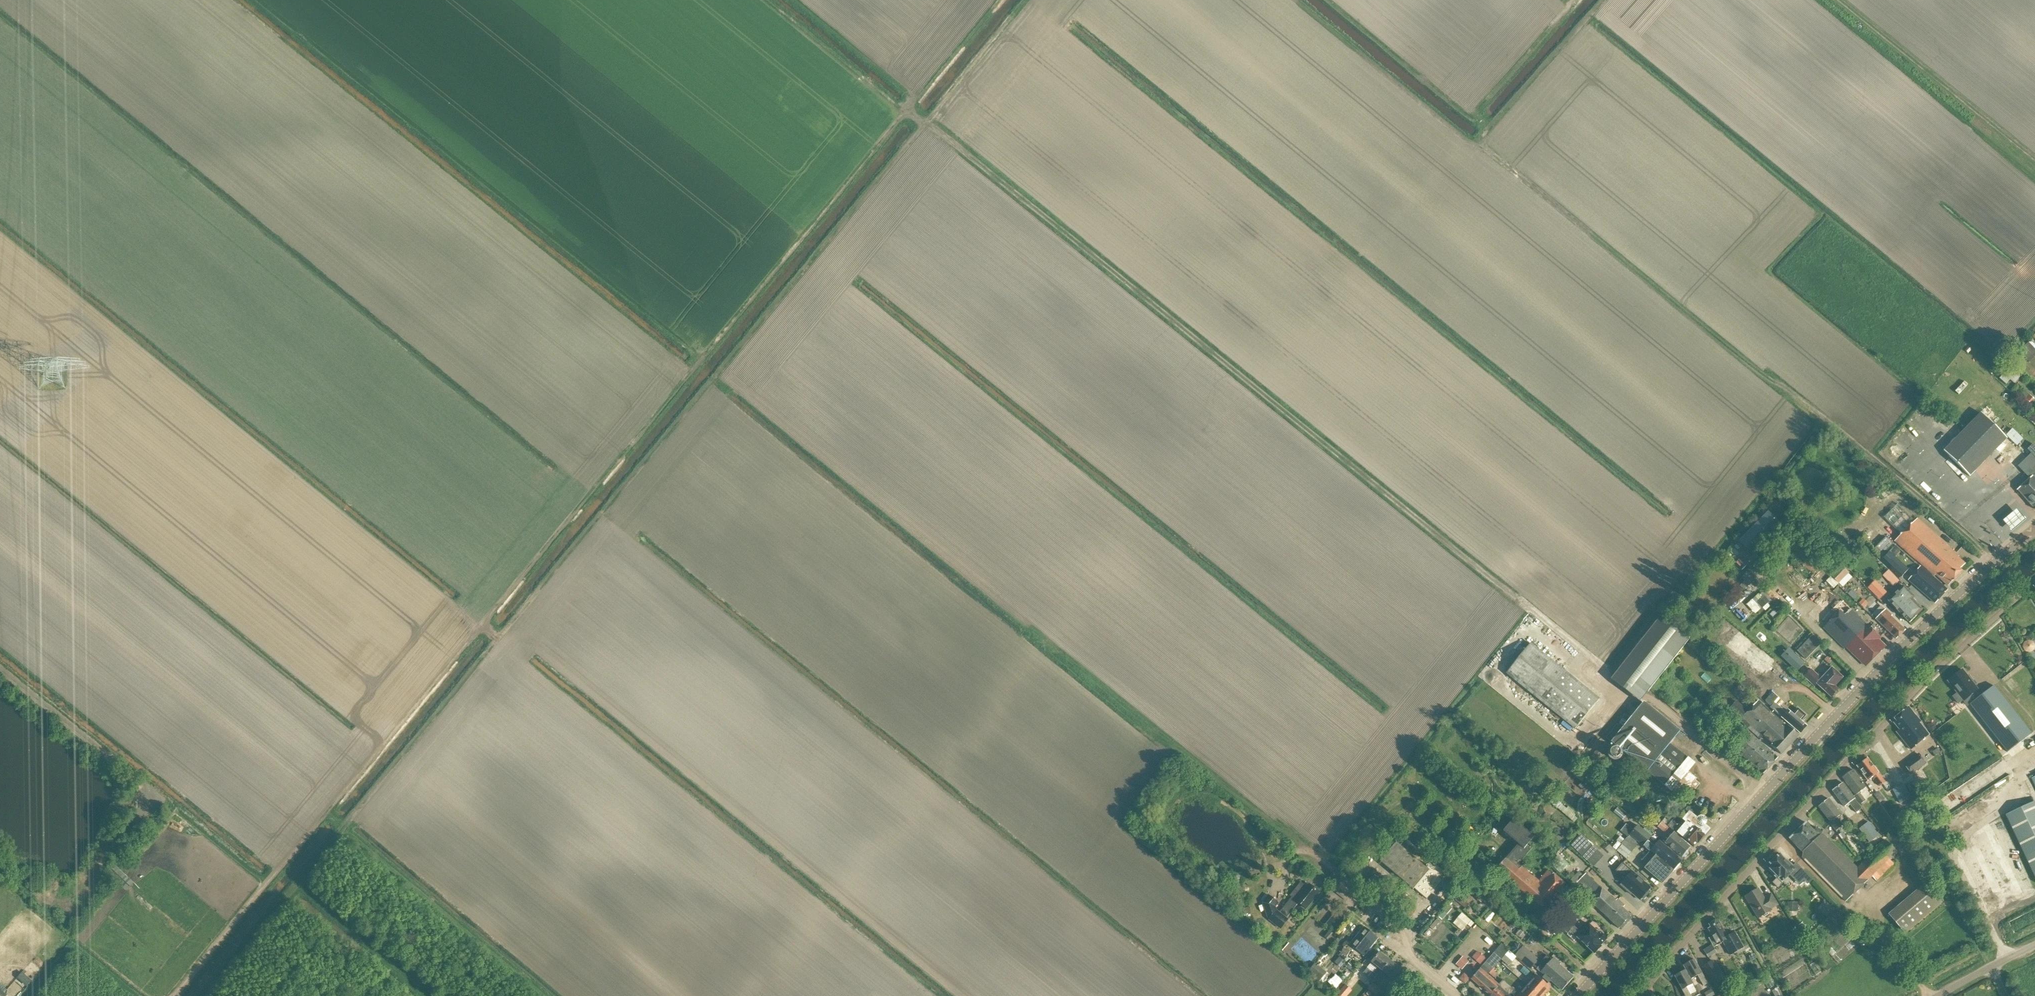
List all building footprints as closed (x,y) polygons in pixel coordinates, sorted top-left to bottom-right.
[(2029,363),(2034,357),(2034,350),(2028,343),(2019,352),(2029,363)] [(2008,368),(1999,379),(2006,385),(2010,380),(2014,384),(2020,378),(2008,368)] [(2030,404),(2034,399),(2027,394),(2023,398),(2030,404)] [(1993,419),(1999,412),(1990,403),(1983,411),(1993,419)] [(2028,421),(2033,416),(2029,413),(2022,406),(2018,411),(2025,417),(2028,421)] [(2010,465),(2015,470),(2017,467),(2028,479),(2016,491),(2034,510),(2034,509),(2034,459),(2031,455),(2026,459),(1981,414),(1944,452),(1969,477),(1996,450),(2010,465)] [(2018,444),(2024,437),(2014,428),(2008,434),(2018,444)] [(2016,512),(2002,524),(2011,535),(2025,523),(2016,512)] [(1964,564),(1955,556),(1956,554),(1917,520),(1894,542),(1934,577),(1935,575),(1947,586),(1962,572),(1959,570),(1964,564)] [(1795,559),(1812,573),(1822,561),(1816,553),(1795,536),(1786,547),(1797,557),(1795,559)] [(1883,554),(1894,543),(1887,536),(1877,546),(1883,554)] [(1899,581),(1906,574),(1888,556),(1881,563),(1899,581)] [(1839,584),(1848,575),(1840,567),(1831,577),(1839,584)] [(1909,581),(1935,604),(1947,591),(1920,568),(1909,581)] [(1748,587),(1757,576),(1750,570),(1744,578),(1746,580),(1744,583),(1748,587)] [(1915,616),(1921,610),(1912,600),(1914,598),(1903,587),(1887,602),(1909,624),(1916,617),(1915,616)] [(1764,589),(1748,605),(1758,614),(1773,599),(1764,589)] [(1866,667),(1885,648),(1877,641),(1879,639),(1831,591),(1808,614),(1848,655),(1854,655),(1866,667)] [(1876,620),(1896,640),(1905,631),(1891,617),(1892,616),(1885,610),(1876,620)] [(1690,639),(1661,616),(1619,670),(1648,693),(1690,639)] [(1813,634),(1798,650),(1806,659),(1822,642),(1813,634)] [(1575,730),(1599,700),(1530,644),(1506,674),(1575,730)] [(1817,685),(1831,698),(1838,691),(1834,688),(1842,679),(1832,669),(1821,680),(1811,671),(1813,669),(1805,661),(1803,663),(1799,659),(1792,666),(1815,688),(1817,685)] [(1775,691),(1765,681),(1766,680),(1754,670),(1744,682),(1766,701),(1765,702),(1771,707),(1770,708),(1801,734),(1807,727),(1801,723),(1806,717),(1798,710),(1793,716),(1788,711),(1786,714),(1782,710),(1783,710),(1775,703),(1779,698),(1773,693),(1775,691)] [(1962,671),(1948,682),(1957,694),(1953,697),(1958,704),(1962,701),(1962,700),(1964,702),(1970,697),(1974,702),(1970,705),(2007,753),(2031,734),(1994,686),(1980,697),(1976,692),(1978,691),(1974,686),(1971,683),(1962,671)] [(2034,694),(2034,679),(2031,672),(2020,679),(2031,696),(2034,694)] [(1758,701),(1750,710),(1790,747),(1799,737),(1788,727),(1787,728),(1758,701)] [(1691,796),(1700,785),(1696,781),(1697,780),(1688,772),(1694,764),(1670,744),(1680,732),(1644,702),(1622,729),(1617,725),(1606,739),(1611,743),(1672,792),(1679,797),(1684,790),(1691,796)] [(1736,702),(1729,711),(1753,734),(1757,730),(1772,745),(1771,747),(1782,756),(1790,747),(1750,710),(1748,713),(1736,702)] [(1908,708),(1894,719),(1896,722),(1894,724),(1899,731),(1897,733),(1911,750),(1929,736),(1919,724),(1920,723),(1908,708)] [(1749,733),(1742,741),(1771,768),(1778,760),(1749,733)] [(1742,741),(1734,750),(1764,776),(1771,768),(1742,741)] [(1623,761),(1622,760),(1622,758),(1622,756),(1620,754),(1618,752),(1616,751),(1613,751),(1610,751),(1608,752),(1606,754),(1604,757),(1603,760),(1604,764),(1605,766),(1606,767),(1607,768),(1609,769),(1613,770),(1616,770),(1619,768),(1621,766),(1622,764),(1623,761)] [(1911,776),(1926,765),(1918,754),(1903,766),(1911,776)] [(1880,787),(1885,783),(1878,774),(1867,759),(1857,767),(1867,782),(1873,778),(1880,787)] [(1852,770),(1843,777),(1842,778),(1855,796),(1854,797),(1860,805),(1865,801),(1859,793),(1866,788),(1852,770)] [(1844,808),(1848,804),(1856,814),(1861,810),(1854,800),(1855,800),(1842,784),(1832,791),(1844,808)] [(1899,786),(1892,790),(1899,804),(1906,800),(1899,786)] [(1885,800),(1879,792),(1874,795),(1880,803),(1885,800)] [(1844,831),(1843,829),(1835,819),(1841,815),(1828,799),(1818,807),(1831,823),(1830,824),(1839,835),(1844,831)] [(2005,816),(2034,880),(2034,802),(2005,816)] [(1674,833),(1675,832),(1683,838),(1696,849),(1710,832),(1705,827),(1706,826),(1707,823),(1706,820),(1703,818),(1701,818),(1698,819),(1697,820),(1690,814),(1690,815),(1688,813),(1685,816),(1687,818),(1684,821),(1687,824),(1682,831),(1672,823),(1668,827),(1668,828),(1669,828),(1674,833)] [(1543,910),(1565,884),(1549,871),(1544,876),(1539,882),(1522,868),(1521,869),(1518,866),(1533,848),(1530,845),(1531,844),(1530,844),(1534,838),(1513,820),(1503,832),(1519,846),(1506,861),(1505,860),(1496,870),(1543,910)] [(1855,829),(1849,821),(1845,824),(1851,832),(1855,829)] [(1629,835),(1621,845),(1631,854),(1639,844),(1644,848),(1655,858),(1645,870),(1662,884),(1682,861),(1659,842),(1655,848),(1650,844),(1652,842),(1650,841),(1652,839),(1638,827),(1632,822),(1625,831),(1629,835)] [(1657,828),(1664,833),(1669,828),(1668,828),(1668,827),(1662,822),(1657,828)] [(1859,829),(1870,843),(1879,836),(1868,822),(1859,829)] [(1857,869),(1843,855),(1817,828),(1814,831),(1806,823),(1800,829),(1798,829),(1796,831),(1796,833),(1789,839),(1803,853),(1802,858),(1846,902),(1872,877),(1876,882),(1894,865),(1890,861),(1897,854),(1885,842),(1878,849),(1857,869)] [(1681,840),(1683,838),(1675,832),(1674,833),(1668,841),(1665,839),(1663,842),(1682,858),(1685,858),(1686,858),(1689,854),(1688,851),(1691,848),(1681,840)] [(1581,837),(1572,846),(1587,860),(1595,851),(1581,837)] [(1448,875),(1406,840),(1400,846),(1397,843),(1380,862),(1413,891),(1414,889),(1427,900),(1448,875)] [(1794,880),(1803,871),(1796,864),(1792,868),(1779,855),(1767,866),(1771,870),(1769,871),(1777,879),(1773,883),(1778,888),(1784,883),(1783,882),(1789,875),(1794,880)] [(1550,864),(1561,874),(1567,867),(1561,860),(1562,859),(1558,856),(1550,864)] [(121,861),(113,870),(119,876),(127,866),(121,861)] [(1622,864),(1616,871),(1626,880),(1620,886),(1626,891),(1627,890),(1639,900),(1642,898),(1644,899),(1649,893),(1648,891),(1650,888),(1643,882),(1645,881),(1639,875),(1637,877),(1622,864)] [(1619,929),(1631,917),(1622,908),(1624,907),(1618,901),(1616,903),(1602,889),(1601,889),(1585,874),(1577,883),(1589,894),(1588,895),(1592,899),(1590,902),(1619,929)] [(1905,935),(1912,928),(1943,902),(1928,883),(1889,916),(1905,935)] [(1286,919),(1287,919),(1299,904),(1306,910),(1319,893),(1309,885),(1297,901),(1292,897),(1279,914),(1274,909),(1278,904),(1269,896),(1263,904),(1269,920),(1281,929),(1288,921),(1286,919)] [(1770,910),(1778,906),(1771,895),(1764,899),(1758,889),(1745,897),(1759,919),(1771,911),(1770,910)] [(1457,901),(1465,909),(1472,902),(1464,894),(1457,901)] [(1797,913),(1797,904),(1788,904),(1788,913),(1797,913)] [(1442,921),(1452,909),(1449,907),(1439,918),(1442,921)] [(1455,922),(1465,931),(1474,920),(1464,912),(1455,922)] [(1335,933),(1344,923),(1334,915),(1326,925),(1335,933)] [(1558,926),(1568,934),(1570,932),(1574,927),(1565,919),(1558,926)] [(1734,932),(1727,937),(1717,920),(1709,925),(1710,928),(1708,929),(1713,937),(1709,939),(1714,948),(1722,943),(1730,957),(1744,949),(1734,932)] [(1433,930),(1439,923),(1437,921),(1430,928),(1433,930)] [(1581,934),(1574,927),(1570,932),(1576,938),(1577,938),(1594,954),(1601,947),(1600,947),(1607,940),(1600,933),(1599,934),(1590,925),(1581,934)] [(1806,932),(1802,925),(1797,928),(1801,935),(1806,932)] [(1364,956),(1378,939),(1364,928),(1350,944),(1364,956)] [(1282,951),(1285,954),(1292,947),(1288,944),(1282,951)] [(1508,952),(1502,945),(1484,965),(1471,980),(1490,995),(1515,995),(1516,994),(1513,992),(1514,990),(1503,980),(1498,985),(1487,975),(1491,971),(1508,952)] [(1530,969),(1534,965),(1538,960),(1523,947),(1515,956),(1530,969)] [(1480,965),(1485,959),(1477,952),(1473,958),(1480,965)] [(1378,968),(1369,979),(1374,982),(1390,961),(1380,953),(1372,963),(1378,968)] [(1456,965),(1462,970),(1469,962),(1463,957),(1456,965)] [(1537,969),(1541,973),(1544,976),(1542,978),(1549,983),(1550,981),(1562,991),(1574,978),(1560,966),(1561,965),(1554,958),(1548,965),(1544,961),(1537,969)] [(1339,959),(1335,964),(1350,976),(1354,971),(1339,959)] [(1694,960),(1683,967),(1685,971),(1691,980),(1698,976),(1703,987),(1708,984),(1694,960)] [(1715,985),(1725,978),(1712,960),(1703,967),(1715,985)] [(1390,961),(1374,982),(1378,986),(1387,975),(1393,980),(1401,970),(1390,961)] [(1319,982),(1326,973),(1314,964),(1307,973),(1319,982)] [(1691,980),(1685,971),(1674,977),(1685,995),(1691,995),(1686,988),(1693,984),(1691,980)] [(17,979),(27,987),(32,981),(22,972),(17,979)] [(1538,995),(1544,995),(1550,988),(1536,976),(1527,986),(1538,995)] [(1725,978),(1715,985),(1721,992),(1730,986),(1725,978)] [(1527,986),(1518,995),(1538,995),(1527,986)]
